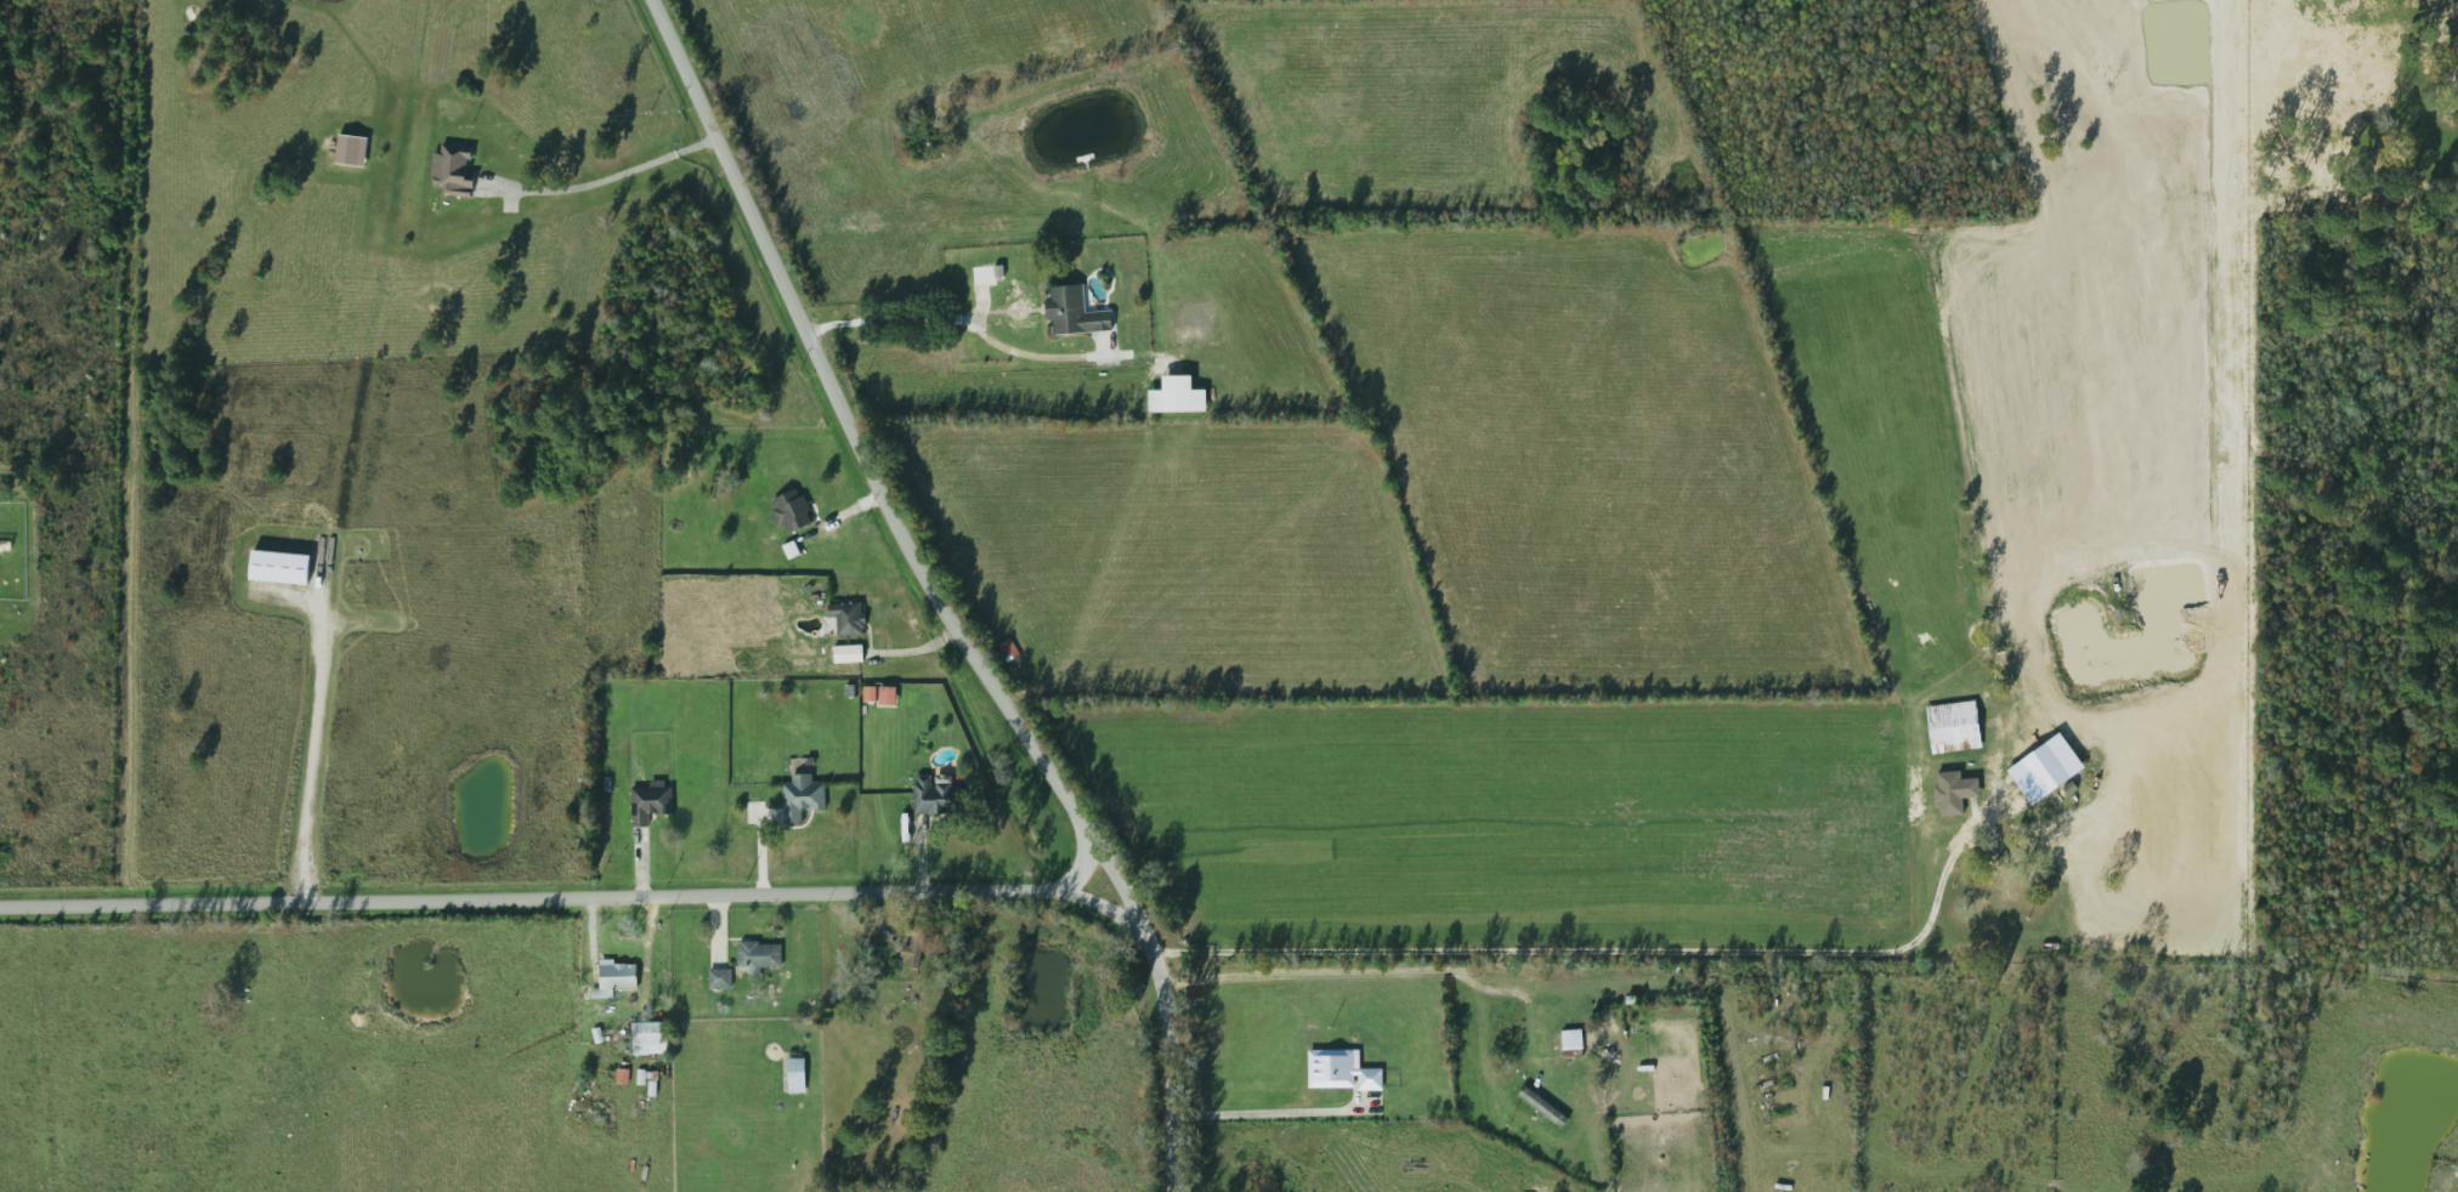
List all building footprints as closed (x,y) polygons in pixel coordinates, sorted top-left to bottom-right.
[(473,170),(467,170),(470,146),(436,143),(431,189),(471,193),(473,170)] [(972,266),(993,263),(995,265),(1001,265),(1001,274),(995,274),(995,282),(973,284),(972,266)] [(1048,285),(1082,283),(1084,312),(1110,310),(1111,329),(1052,334),(1050,320),(1046,320),(1043,297),(1049,296),(1048,285)] [(1161,375),(1190,375),(1191,387),(1206,387),(1206,410),(1148,411),(1148,390),(1161,390),(1161,375)] [(812,521),(798,487),(769,499),(784,533),(812,521)] [(306,584),(309,553),(251,548),(248,578),(306,584)] [(837,617),(837,634),(863,634),(863,602),(827,602),(827,617),(837,617)] [(1925,705),(1931,753),(1982,747),(1976,699),(1925,705)] [(783,782),(784,822),(801,821),(801,809),(825,808),(824,781),(811,781),(811,773),(791,773),(791,782),(783,782)] [(913,774),(913,813),(960,813),(960,782),(931,782),(931,774),(913,774)] [(632,784),(632,825),(647,825),(647,813),(671,813),(671,784),(632,784)] [(927,917),(913,915),(906,963),(920,965),(927,917)] [(781,967),(781,942),(737,942),(737,976),(759,976),(759,967),(781,967)] [(612,988),(636,988),(636,961),(598,961),(598,997),(612,997),(612,988)] [(730,968),(707,968),(707,988),(730,988),(730,968)] [(632,1044),(665,1044),(665,1022),(632,1022),(632,1044)] [(1561,1029),(1561,1049),(1581,1049),(1581,1029),(1561,1029)] [(1382,1088),(1383,1068),(1353,1067),(1354,1049),(1308,1049),(1308,1088),(1382,1088)] [(804,1057),(788,1057),(788,1091),(804,1091),(804,1057)]
